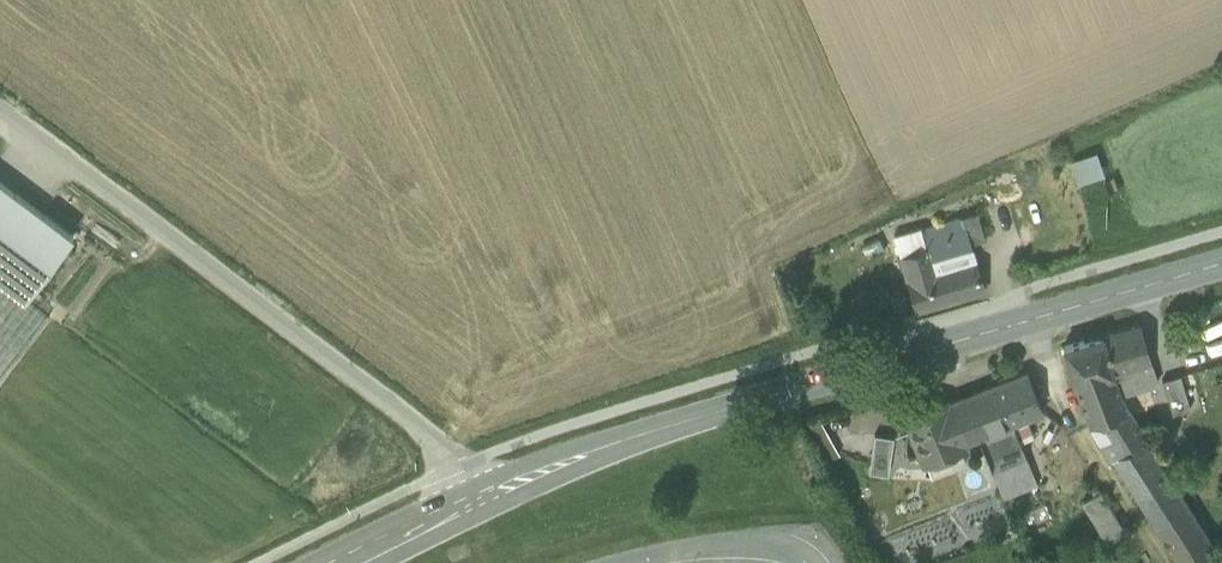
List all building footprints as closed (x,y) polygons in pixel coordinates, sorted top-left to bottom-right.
[(1073,160),(1080,183),(1108,174),(1100,150),(1073,160)] [(0,182),(0,281),(25,300),(73,236),(0,182)] [(977,213),(959,218),(967,245),(970,244),(985,240),(977,213)] [(959,218),(894,237),(916,311),(985,291),(970,244),(967,245),(959,218)] [(49,318),(25,300),(0,281),(0,383),(49,318)] [(1140,324),(1101,336),(1113,373),(1121,395),(1157,384),(1140,324)] [(1101,336),(1064,347),(1075,385),(1090,425),(1128,410),(1128,409),(1127,410),(1121,395),(1113,373),(1101,336)] [(946,404),(945,404),(961,445),(962,445),(979,438),(992,471),(1027,457),(1013,424),(1043,412),(1027,371),(946,404)] [(1180,375),(1162,380),(1172,415),(1190,409),(1180,375)] [(933,410),(920,415),(915,413),(906,417),(925,463),(964,448),(962,445),(961,445),(945,404),(946,404),(945,401),(935,405),(933,410)] [(1128,410),(1090,425),(1111,458),(1113,457),(1145,437),(1128,410)] [(894,438),(875,435),(869,472),(888,475),(894,438)] [(1145,437),(1113,457),(1130,484),(1162,464),(1145,437)] [(1027,457),(992,471),(1003,499),(1038,485),(1027,457)] [(1130,484),(1180,562),(1221,562),(1221,559),(1162,464),(1130,484)] [(1101,491),(1081,504),(1106,544),(1126,532),(1101,491)]
